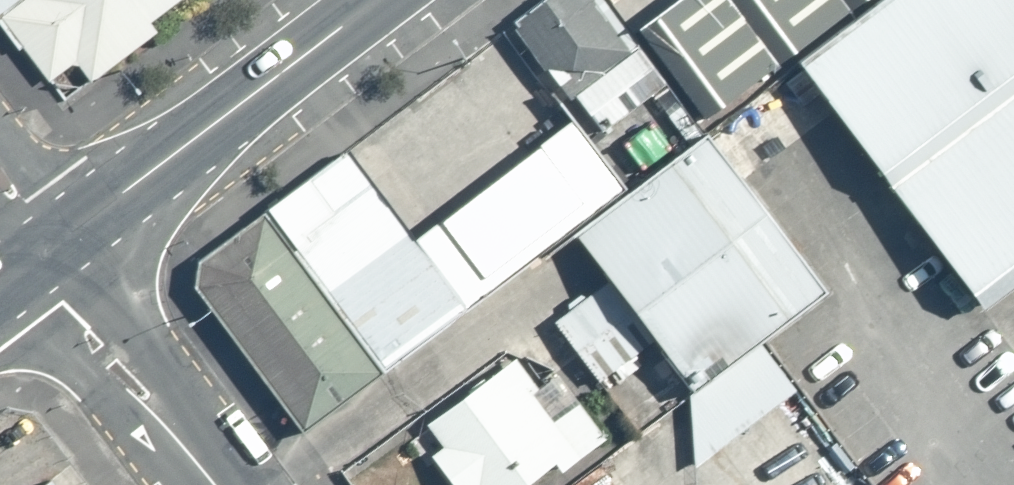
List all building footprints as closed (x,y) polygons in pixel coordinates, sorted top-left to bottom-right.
[(58,95),(181,0),(0,0),(0,21),(58,95)] [(511,28),(565,100),(572,95),(601,134),(667,85),(604,0),(550,0),(511,28)] [(794,72),(888,198),(950,296),(1013,248),(1013,0),(874,0),(794,72)] [(888,198),(794,72),(568,240),(678,387),(814,286),(798,265),(888,198)] [(621,190),(568,122),(414,240),(343,149),(257,215),(381,375),(621,190)] [(381,375),(257,215),(197,260),(193,287),(302,435),(381,375)] [(473,341),(379,411),(435,484),(470,484),(541,432),(473,341)] [(15,472),(0,484),(25,484),(15,472)]
